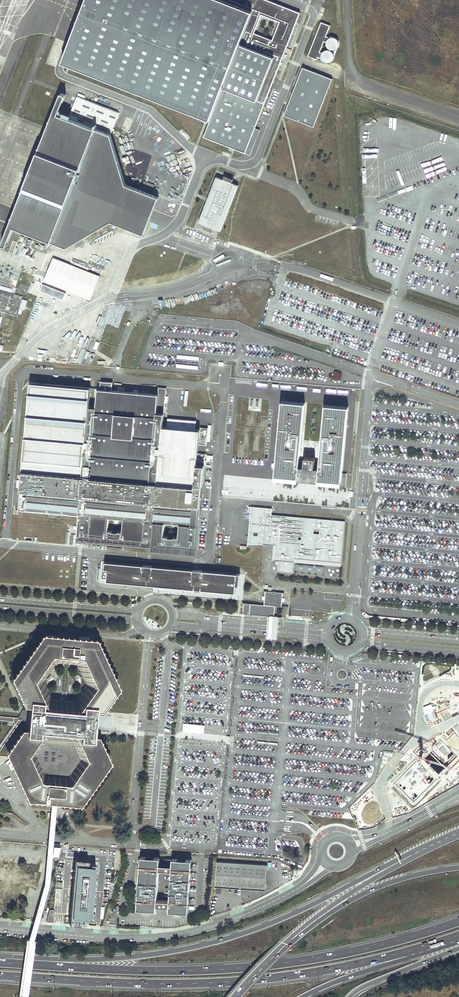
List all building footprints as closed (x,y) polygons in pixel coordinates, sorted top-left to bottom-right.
[(63,62),(212,120),(256,9),(233,0),(88,0),(63,62)] [(256,9),(212,120),(205,138),(246,154),(302,11),(273,0),(233,0),(256,9)] [(330,26),(322,22),(309,56),(317,59),(318,57),(322,58),(322,56),(323,54),(320,53),(325,41),(327,42),(329,39),(331,38),(326,36),(330,26)] [(333,38),(331,38),(329,39),(327,42),(327,45),(328,47),(330,49),(332,50),(335,50),(337,49),(339,47),(340,45),(340,42),(338,40),(336,38),(333,38)] [(324,52),(323,54),(322,56),(322,58),(323,61),(325,62),(327,63),(330,63),(332,62),(334,61),(335,58),(335,56),(334,53),(332,51),(329,51),(327,51),(324,52)] [(332,78),(303,67),(285,115),(314,126),(332,78)] [(66,95),(61,93),(54,112),(58,114),(66,95)] [(119,112),(76,95),(67,118),(58,114),(54,112),(10,225),(14,227),(67,248),(111,221),(144,234),(159,197),(126,184),(111,135),(119,112)] [(222,180),(215,177),(197,223),(220,232),(238,186),(231,183),(233,179),(224,175),(222,180)] [(14,227),(10,225),(2,245),(7,246),(14,227)] [(45,283),(91,300),(100,276),(54,258),(45,283)] [(0,293),(0,307),(8,310),(7,313),(17,316),(19,308),(22,299),(23,296),(13,294),(13,295),(11,296),(0,293)] [(91,384),(32,379),(19,506),(80,512),(89,404),(91,384)] [(113,380),(101,379),(100,387),(98,387),(96,405),(89,404),(80,512),(77,538),(81,539),(182,548),(181,553),(189,553),(189,555),(197,555),(203,484),(205,484),(205,480),(203,480),(206,452),(198,451),(199,442),(207,443),(207,439),(208,426),(201,425),(200,427),(195,427),(196,419),(168,416),(168,425),(163,424),(166,386),(159,385),(158,392),(112,388),(113,380)] [(282,401),(276,475),(298,477),(298,469),(319,471),(318,479),(341,481),(348,406),(324,404),(318,467),(315,467),(316,458),(304,457),(303,466),(300,466),(305,403),(282,401)] [(272,508),(249,506),(248,512),(251,513),(248,546),(263,545),(264,544),(276,545),(274,560),(279,561),(278,571),(293,573),(294,558),(341,563),(345,522),(271,515),(272,508)] [(241,572),(102,560),(101,567),(104,567),(103,575),(108,575),(107,579),(236,590),(236,584),(239,584),(241,572)] [(269,591),(265,591),(265,598),(264,605),(244,603),(243,614),(268,616),(269,616),(269,614),(274,615),(275,606),(282,607),(282,600),(283,593),(269,591)] [(269,616),(268,616),(266,638),(277,639),(279,617),(269,616)] [(43,632),(11,677),(24,702),(30,702),(31,697),(43,698),(43,704),(48,705),(35,676),(53,650),(84,653),(98,682),(80,708),(85,708),(85,701),(98,702),(97,709),(103,709),(120,687),(97,637),(43,632)] [(43,698),(31,697),(30,702),(30,710),(28,721),(28,727),(28,731),(40,733),(41,728),(46,728),(76,731),(82,731),(82,736),(95,738),(95,733),(95,732),(95,730),(96,721),(97,714),(97,711),(97,709),(98,702),(85,701),(85,708),(80,708),(48,705),(43,704),(43,698)] [(23,709),(20,714),(18,718),(0,716),(0,720),(13,721),(14,724),(0,744),(0,750),(21,720),(28,721),(30,710),(23,709)] [(6,750),(29,798),(52,800),(54,800),(57,800),(68,802),(82,803),(112,759),(101,736),(100,733),(95,733),(95,738),(82,736),(82,731),(76,731),(89,758),(71,782),(42,779),(29,752),(46,728),(41,728),(40,733),(28,731),(28,727),(23,727),(6,750)] [(20,996),(26,996),(34,939),(50,882),(52,856),(53,854),(53,853),(57,800),(54,800),(52,800),(45,880),(28,938),(20,996)] [(89,852),(63,850),(52,917),(95,918),(112,854),(104,855),(89,852)] [(160,858),(140,856),(137,909),(156,910),(156,905),(157,901),(159,871),(159,861),(160,858)] [(172,862),(159,861),(159,871),(171,872),(169,902),(157,901),(156,905),(169,906),(168,911),(188,912),(191,860),(172,859),(172,862)] [(217,861),(215,886),(240,888),(242,863),(217,861)] [(267,865),(242,863),(240,888),(266,890),(267,865)]
